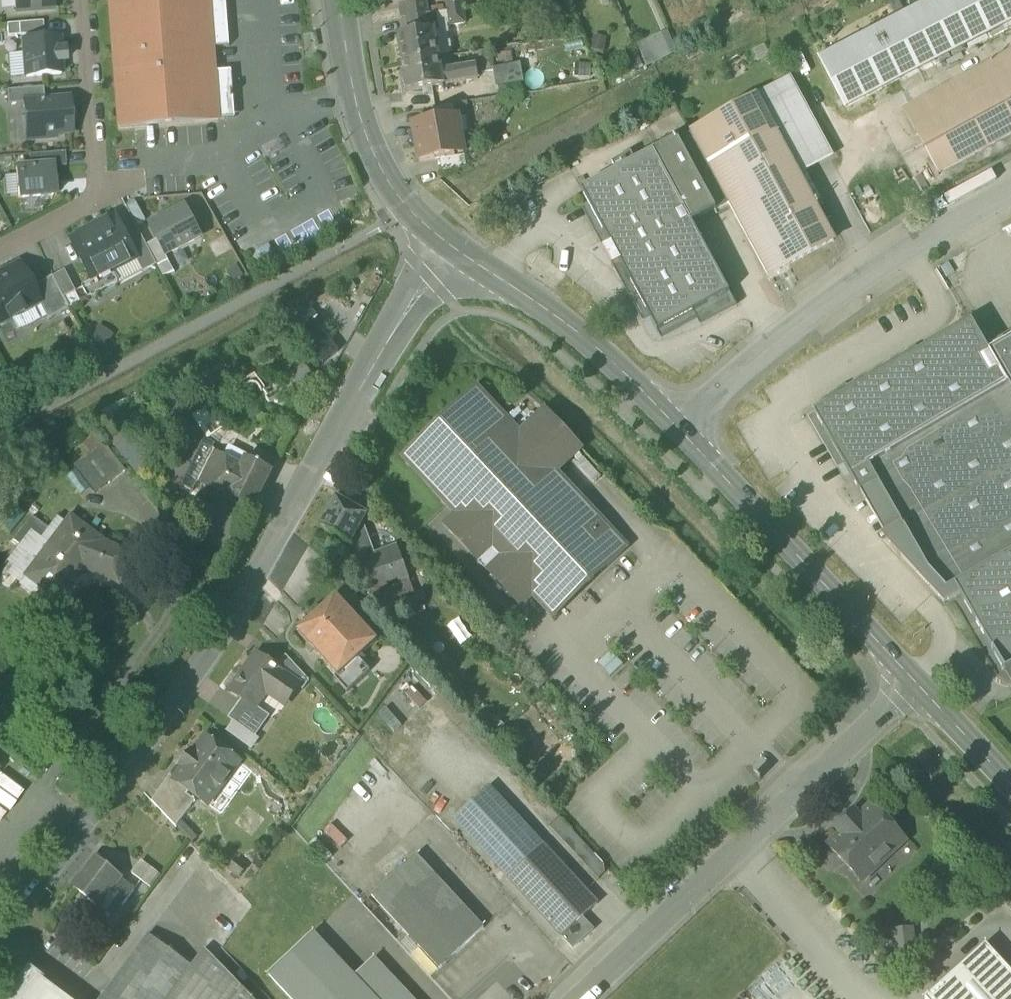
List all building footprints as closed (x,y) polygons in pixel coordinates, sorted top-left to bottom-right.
[(15,12),(53,10),(53,0),(14,0),(15,12)] [(121,129),(219,121),(219,120),(225,120),(224,97),(217,97),(215,73),(213,49),(230,48),(226,0),(218,0),(210,1),(209,0),(111,0),(121,129)] [(407,19),(428,16),(427,6),(428,6),(427,0),(405,3),(407,19)] [(448,13),(464,10),(462,0),(446,0),(448,13)] [(846,108),(1010,23),(1010,0),(939,0),(925,7),(821,61),(846,108)] [(465,24),(464,10),(448,13),(450,26),(465,24)] [(435,32),(439,57),(453,55),(448,27),(450,26),(448,13),(440,14),(442,25),(438,25),(439,32),(435,32)] [(440,14),(428,16),(407,19),(410,35),(435,31),(435,32),(439,32),(438,25),(442,25),(440,14)] [(7,37),(43,35),(42,23),(6,25),(7,37)] [(400,44),(404,65),(439,59),(439,57),(435,32),(435,31),(410,35),(399,37),(400,44)] [(678,54),(668,31),(636,46),(646,68),(678,54)] [(607,38),(593,36),(591,51),(605,53),(607,38)] [(58,51),(58,39),(23,42),(24,54),(26,78),(60,75),(59,63),(65,62),(64,51),(58,51)] [(479,53),(482,74),(494,72),(494,69),(491,51),(479,53)] [(496,54),(498,68),(514,65),(511,52),(496,54)] [(26,78),(24,54),(7,56),(9,79),(26,78)] [(940,174),(1010,135),(1010,54),(906,111),(940,174)] [(638,56),(624,62),(629,74),(643,68),(638,56)] [(444,87),(443,85),(441,73),(439,59),(404,65),(408,92),(444,87)] [(498,68),(494,69),(494,72),(497,86),(498,86),(520,82),(523,82),(520,64),(514,65),(498,68)] [(591,64),(574,64),(574,78),(591,79),(591,64)] [(476,68),(460,70),(462,82),(478,80),(476,68)] [(443,85),(462,82),(460,70),(441,73),(443,85)] [(224,97),(225,120),(235,119),(232,72),(215,73),(217,97),(224,97)] [(498,86),(500,97),(522,94),(520,82),(498,86)] [(789,83),(757,100),(776,135),(796,173),(828,156),(789,83)] [(7,91),(8,106),(24,104),(24,103),(44,102),(43,89),(7,91)] [(41,136),(41,140),(56,139),(56,135),(71,134),(68,100),(44,102),(24,103),(24,104),(27,137),(41,136)] [(691,136),(710,171),(776,135),(757,100),(691,136)] [(432,110),(434,121),(449,118),(457,117),(456,106),(432,110)] [(413,124),(417,144),(461,136),(458,119),(449,121),(449,118),(434,121),(413,124)] [(833,243),(819,216),(816,209),(806,191),(796,173),(776,135),(710,171),(714,177),(721,191),(729,206),(768,278),(833,243)] [(464,154),(461,136),(417,144),(420,164),(440,160),(455,158),(455,155),(464,154)] [(679,142),(701,184),(714,177),(710,171),(691,136),(679,142)] [(716,212),(709,198),(701,184),(679,142),(677,140),(635,163),(617,173),(581,192),(589,206),(612,249),(607,252),(608,256),(609,259),(612,263),(615,266),(620,263),(650,320),(658,334),(683,321),(730,295),(692,225),(716,212)] [(53,166),(54,168),(65,167),(65,153),(29,156),(29,168),(53,166)] [(612,164),(617,173),(635,163),(631,154),(612,164)] [(440,160),(442,172),(458,170),(466,166),(464,156),(455,158),(440,160)] [(22,199),(22,201),(23,201),(41,199),(52,199),(52,197),(56,196),(54,168),(53,166),(29,168),(15,169),(16,177),(17,196),(18,199),(22,199)] [(17,196),(16,177),(4,177),(6,196),(17,196)] [(721,191),(714,177),(701,184),(709,198),(721,191)] [(812,187),(806,191),(816,209),(822,206),(812,187)] [(716,212),(729,206),(721,191),(709,198),(716,212)] [(42,208),(41,199),(23,201),(24,210),(42,208)] [(822,206),(816,209),(819,216),(827,212),(823,205),(822,206)] [(605,262),(612,267),(615,266),(612,263),(609,259),(608,256),(607,252),(612,249),(589,206),(582,210),(604,252),(605,262)] [(201,237),(185,208),(150,227),(157,240),(165,256),(201,237)] [(71,240),(93,282),(112,272),(136,260),(138,259),(128,240),(115,217),(71,240)] [(142,270),(143,273),(157,266),(146,246),(140,234),(128,240),(138,259),(136,260),(142,270)] [(157,240),(146,246),(157,266),(163,278),(174,272),(165,256),(157,240)] [(112,272),(118,283),(142,270),(136,260),(112,272)] [(620,263),(615,266),(612,267),(643,324),(650,320),(620,263)] [(233,286),(244,280),(237,266),(226,272),(233,286)] [(38,302),(31,288),(21,269),(0,279),(0,322),(7,318),(8,320),(23,313),(22,311),(38,303),(38,302)] [(53,278),(64,299),(76,293),(65,272),(53,278)] [(118,283),(112,272),(93,282),(82,287),(88,298),(118,283)] [(52,277),(31,288),(38,302),(38,303),(46,319),(47,320),(69,309),(64,299),(53,278),(52,277)] [(736,307),(730,295),(683,321),(691,323),(698,320),(701,321),(716,313),(721,315),(736,307)] [(16,334),(46,319),(38,303),(22,311),(23,313),(8,320),(16,334)] [(683,321),(658,334),(662,341),(698,322),(701,328),(737,308),(736,307),(721,315),(716,313),(701,321),(698,320),(691,323),(683,321)] [(320,365),(338,351),(317,323),(299,337),(320,365)] [(860,494),(878,484),(904,531),(889,539),(901,559),(916,550),(941,593),(955,585),(1010,553),(1010,391),(990,355),(986,348),(971,323),(918,353),(815,413),(814,414),(850,476),(860,494)] [(99,326),(89,341),(105,350),(114,335),(99,326)] [(986,348),(990,355),(1010,342),(1010,333),(986,348)] [(990,355),(1010,391),(1010,342),(990,355)] [(815,413),(918,353),(915,348),(812,408),(815,413)] [(403,458),(420,476),(493,407),(477,389),(403,458)] [(520,436),(493,407),(420,476),(457,515),(532,596),(547,611),(550,608),(549,607),(559,597),(560,599),(562,598),(562,597),(597,564),(604,571),(627,550),(555,473),(581,449),(545,411),(520,436)] [(222,431),(207,408),(192,417),(207,441),(222,431)] [(850,476),(814,414),(808,418),(843,480),(850,476)] [(120,422),(104,435),(139,478),(155,465),(120,422)] [(180,463),(189,468),(201,446),(192,441),(180,463)] [(102,476),(109,485),(126,471),(104,444),(87,457),(102,476)] [(229,447),(224,458),(242,467),(246,458),(247,456),(229,447)] [(239,503),(254,510),(273,472),(246,458),(242,467),(224,458),(213,452),(199,483),(239,503)] [(109,485),(87,457),(74,468),(75,469),(90,488),(96,495),(109,485)] [(183,482),(191,487),(200,469),(192,464),(183,482)] [(90,488),(75,469),(65,478),(79,496),(90,488)] [(887,540),(889,539),(904,531),(878,484),(860,494),(887,540)] [(319,529),(350,547),(357,534),(368,516),(336,498),(319,529)] [(532,596),(457,515),(444,527),(520,607),(532,596)] [(41,589),(59,602),(88,564),(121,578),(131,556),(100,545),(70,517),(64,526),(30,571),(46,583),(41,589)] [(30,571),(64,526),(55,519),(44,533),(50,537),(44,544),(31,535),(20,550),(16,547),(5,563),(11,568),(5,575),(34,597),(41,589),(46,583),(30,571)] [(16,547),(20,550),(31,535),(44,544),(50,537),(44,533),(30,522),(13,545),(16,547)] [(368,594),(383,588),(371,556),(364,538),(357,534),(350,547),(368,594)] [(397,547),(371,556),(383,588),(393,585),(409,579),(397,547)] [(945,605),(961,596),(955,585),(941,593),(916,550),(901,559),(901,560),(945,605)] [(1010,668),(1010,553),(955,585),(961,596),(1005,672),(1010,668)] [(550,608),(547,611),(554,618),(604,571),(597,564),(562,597),(562,598),(560,599),(559,597),(549,607),(550,608)] [(393,585),(407,622),(423,616),(409,579),(393,585)] [(298,633),(337,676),(338,678),(359,659),(377,642),(336,598),(298,633)] [(247,703),(248,704),(249,703),(260,688),(268,694),(280,702),(293,684),(294,683),(276,670),(256,656),(231,692),(242,700),(247,703)] [(293,684),(303,691),(309,682),(286,656),(276,670),(294,683),(293,684)] [(371,672),(359,659),(338,678),(337,676),(334,679),(347,694),(371,672)] [(258,709),(268,694),(260,688),(249,703),(258,709)] [(247,703),(242,700),(228,719),(233,723),(247,703)] [(233,723),(255,738),(270,717),(258,709),(249,703),(248,704),(247,703),(233,723)] [(189,792),(208,806),(239,763),(205,738),(194,753),(192,751),(181,766),(183,768),(175,780),(174,781),(189,792)] [(157,808),(176,828),(195,802),(186,795),(189,792),(174,781),(175,780),(170,776),(166,783),(172,788),(157,808)] [(152,802),(157,808),(172,788),(166,783),(152,802)] [(543,846),(489,788),(453,821),(507,879),(543,846)] [(828,848),(862,884),(905,843),(871,806),(859,818),(854,813),(835,830),(840,836),(828,848)] [(551,827),(600,881),(609,872),(560,818),(551,827)] [(507,879),(562,938),(582,920),(598,906),(543,846),(507,879)] [(409,937),(440,971),(484,930),(416,857),(372,897),(409,937)] [(249,867),(237,858),(228,870),(239,879),(249,867)] [(104,911),(114,918),(135,890),(119,878),(120,877),(96,859),(74,888),(104,911)] [(132,874),(151,888),(160,876),(142,861),(132,874)] [(92,928),(102,935),(114,918),(104,911),(92,928)] [(593,931),(582,920),(562,938),(573,950),(593,931)] [(919,967),(914,928),(891,930),(895,970),(919,967)] [(290,998),(412,998),(374,959),(355,978),(314,934),(268,976),(290,998)] [(192,968),(191,967),(148,935),(101,998),(169,998),(192,968)] [(431,979),(440,971),(409,937),(400,946),(431,979)] [(986,945),(927,998),(1010,998),(1010,973),(986,945)] [(169,998),(251,998),(205,949),(191,967),(192,968),(169,998)] [(23,974),(4,998),(57,998),(23,974)]
